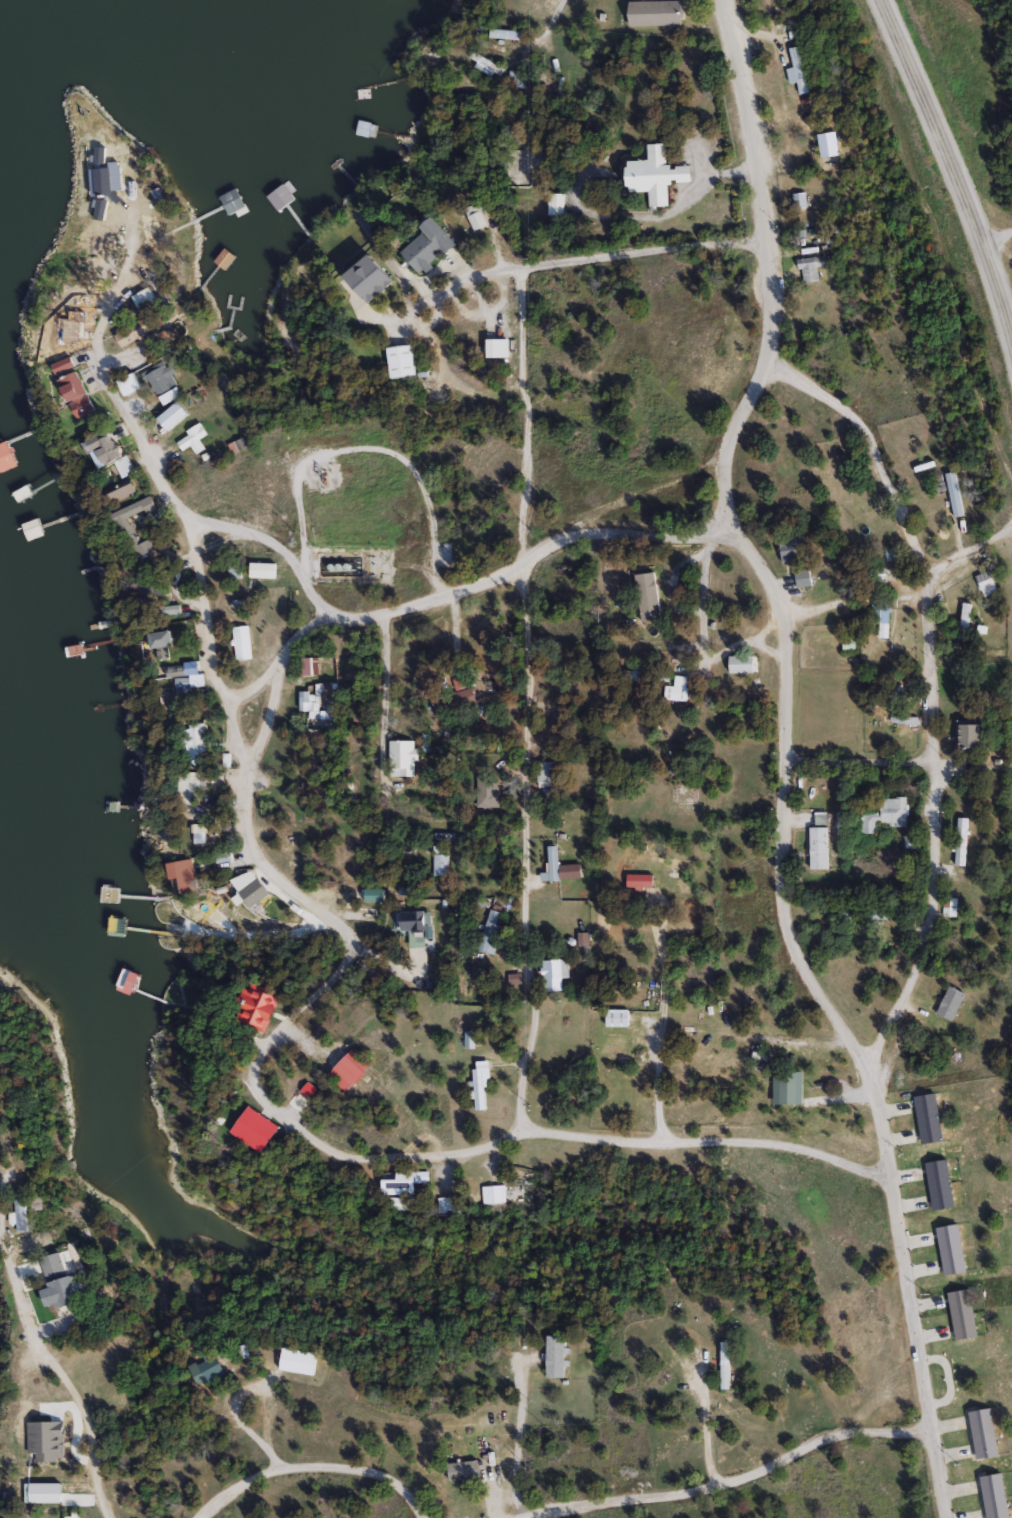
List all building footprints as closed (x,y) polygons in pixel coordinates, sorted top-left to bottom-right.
[(685,0),(685,24),(633,24),(633,0),(685,0)] [(496,34),(498,26),(525,32),(523,40),(496,34)] [(813,90),(802,93),(799,81),(795,82),(787,48),(803,44),(813,90)] [(471,58),(477,49),(505,69),(499,78),(471,58)] [(522,86),(510,86),(512,70),(524,71),(522,86)] [(370,122),(369,135),(356,134),(357,121),(370,122)] [(630,160),(650,159),(650,142),(668,141),(668,164),(692,163),(692,181),(668,182),(669,207),(651,207),(651,190),(631,191),(630,160)] [(219,198),(235,189),(245,207),(229,216),(219,198)] [(795,194),(807,192),(809,205),(797,207),(795,194)] [(466,208),(480,201),(490,223),(476,230),(466,208)] [(429,229),(426,226),(436,217),(458,242),(422,273),(403,251),(429,229)] [(350,274),(376,253),(398,280),(372,302),(350,274)] [(822,281),(802,282),(800,257),(826,255),(827,265),(820,266),(822,281)] [(134,295),(153,285),(163,305),(144,315),(134,295)] [(128,350),(117,337),(141,316),(152,329),(128,350)] [(510,338),(510,356),(488,356),(488,338),(510,338)] [(389,346),(414,344),(416,375),(392,377),(389,346)] [(58,372),(55,364),(72,356),(75,365),(58,372)] [(143,371),(164,360),(168,367),(175,363),(179,371),(173,375),(179,385),(184,394),(161,406),(143,371)] [(61,378),(77,371),(95,409),(79,416),(61,378)] [(142,387),(123,396),(116,381),(134,372),(142,387)] [(201,402),(173,420),(167,411),(195,393),(201,402)] [(199,439),(204,450),(195,455),(191,446),(181,451),(175,437),(203,424),(208,434),(199,439)] [(134,471),(122,477),(114,462),(108,465),(94,437),(112,428),(134,471)] [(247,449),(232,454),(229,443),(244,438),(247,449)] [(2,471),(0,466),(0,444),(9,440),(19,464),(2,471)] [(947,473),(959,471),(963,516),(951,517),(947,473)] [(137,488),(117,502),(108,489),(128,475),(137,488)] [(145,511),(129,518),(140,543),(149,539),(154,551),(135,559),(115,511),(151,496),(157,510),(146,514),(145,511)] [(30,539),(25,523),(40,519),(45,535),(30,539)] [(783,563),(783,535),(807,535),(807,563),(783,563)] [(896,549),(896,561),(883,561),(883,549),(896,549)] [(227,561),(240,561),(240,580),(227,580),(227,561)] [(973,578),(989,570),(998,588),(983,596),(973,578)] [(796,586),(796,571),(812,571),(812,586),(796,586)] [(657,572),(661,619),(640,620),(636,574),(657,572)] [(137,604),(131,584),(149,579),(155,599),(137,604)] [(955,646),(962,601),(972,603),(965,648),(955,646)] [(872,604),(889,604),(889,637),(872,637),(872,604)] [(162,605),(180,606),(180,617),(162,617),(162,605)] [(233,625),(249,625),(249,660),(233,660),(233,625)] [(175,647),(154,648),(153,631),(174,630),(175,647)] [(757,672),(729,672),(729,655),(757,655),(757,672)] [(301,675),(301,657),(318,657),(318,675),(301,675)] [(202,686),(191,687),(191,693),(176,693),(175,676),(202,675),(202,686)] [(688,675),(688,700),(666,700),(666,685),(675,685),(675,675),(688,675)] [(474,687),(477,709),(439,715),(437,699),(455,697),(452,678),(462,676),(464,688),(474,687)] [(299,709),(300,690),(318,691),(317,710),(299,709)] [(335,718),(326,718),(326,704),(335,704),(335,718)] [(916,715),(916,723),(891,723),(891,715),(916,715)] [(982,750),(955,750),(955,719),(982,719),(982,750)] [(205,761),(189,761),(189,723),(205,723),(205,761)] [(390,740),(416,740),(416,760),(414,760),(414,776),(390,776),(390,740)] [(538,785),(538,760),(558,760),(558,785),(538,785)] [(500,778),(500,807),(477,807),(477,778),(500,778)] [(906,825),(878,825),(878,833),(861,833),(861,812),(882,812),(882,797),(906,797),(906,825)] [(966,817),(966,865),(955,865),(955,817),(966,817)] [(828,827),(828,869),(811,869),(811,827),(828,827)] [(560,881),(542,881),(542,871),(549,871),(549,845),(560,845),(560,881)] [(447,875),(433,875),(433,853),(447,853),(447,875)] [(173,862),(195,859),(201,893),(186,895),(183,876),(176,877),(173,862)] [(651,875),(650,882),(621,879),(621,872),(651,875)] [(955,916),(942,916),(942,898),(955,898),(955,916)] [(479,950),(491,908),(504,912),(492,954),(479,950)] [(403,911),(427,911),(427,932),(427,946),(411,946),(411,930),(403,930),(403,911)] [(542,959),(568,959),(568,978),(561,978),(561,992),(542,992),(542,959)] [(953,1021),(936,1013),(949,985),(966,993),(953,1021)] [(284,1006),(256,1033),(239,1017),(267,989),(284,1006)] [(629,1027),(607,1027),(607,1009),(629,1009),(629,1027)] [(330,1074),(355,1049),(373,1066),(348,1092),(330,1074)] [(489,1087),(486,1087),(486,1110),(473,1110),(473,1060),(489,1060),(489,1087)] [(750,1073),(761,1072),(762,1083),(751,1084),(750,1073)] [(937,1093),(944,1141),(921,1144),(915,1096),(937,1093)] [(826,1106),(801,1107),(801,1097),(826,1096),(826,1106)] [(948,1160),(954,1208),(932,1211),(925,1163),(948,1160)] [(416,1180),(416,1209),(385,1209),(385,1180),(416,1180)] [(483,1186),(533,1181),(535,1200),(484,1205),(483,1186)] [(958,1225),(965,1273),(943,1276),(937,1227),(958,1225)] [(77,1275),(85,1303),(57,1310),(43,1258),(63,1252),(70,1277),(77,1275)] [(947,1292),(969,1289),(976,1338),(954,1341),(947,1292)] [(565,1336),(565,1378),(548,1378),(548,1336),(565,1336)] [(719,1342),(730,1342),(730,1389),(719,1389),(719,1342)] [(282,1371),(286,1347),(320,1353),(317,1376),(282,1371)] [(199,1365),(219,1356),(227,1375),(207,1383),(199,1365)] [(969,1411),(990,1409),(996,1457),(975,1459),(969,1411)] [(481,1479),(449,1479),(449,1462),(481,1462),(481,1479)] [(1002,1473),(1008,1517),(985,1517),(980,1476),(1002,1473)]
